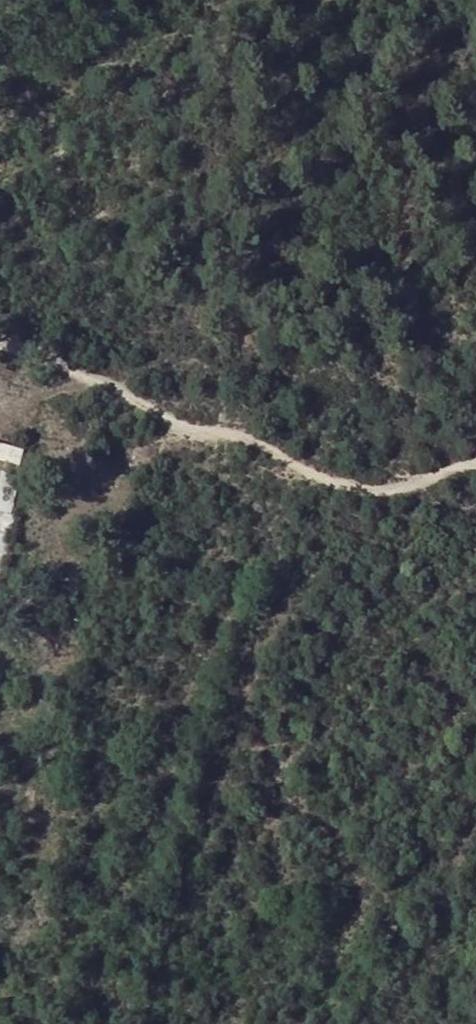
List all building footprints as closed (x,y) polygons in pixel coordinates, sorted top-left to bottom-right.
[(6,560),(9,539),(0,538),(0,559),(6,560)]
